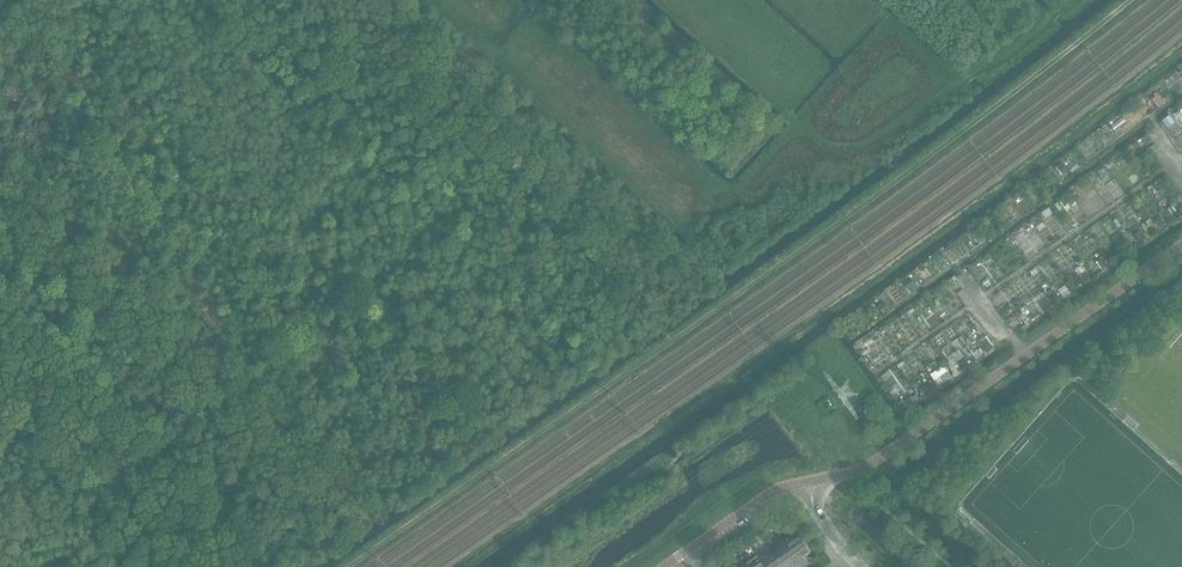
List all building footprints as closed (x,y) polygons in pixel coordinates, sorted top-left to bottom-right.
[(1156,97),(1152,100),(1159,107),(1164,102),(1156,93),(1154,94),(1156,97)] [(1174,114),(1177,119),(1181,116),(1181,113),(1179,110),(1174,114)] [(1170,115),(1163,120),(1168,128),(1175,122),(1170,115)] [(1107,125),(1101,129),(1107,136),(1112,131),(1107,125)] [(1148,134),(1143,138),(1147,143),(1152,140),(1148,134)] [(1076,161),(1069,167),(1073,172),(1080,166),(1076,161)] [(1063,163),(1057,167),(1062,174),(1068,170),(1063,163)] [(1105,167),(1098,172),(1104,180),(1110,175),(1105,167)] [(1068,196),(1062,200),(1066,206),(1073,201),(1068,196)] [(1010,205),(1005,210),(1010,215),(1015,211),(1010,205)] [(1172,207),(1164,212),(1169,219),(1177,213),(1172,207)] [(1161,217),(1155,221),(1160,229),(1166,225),(1161,217)] [(977,229),(972,233),(980,243),(985,239),(977,229)] [(1141,230),(1136,234),(1141,241),(1146,237),(1141,230)] [(1121,245),(1115,249),(1119,255),(1125,251),(1121,245)] [(1102,257),(1097,261),(1102,268),(1107,265),(1102,257)] [(1037,267),(1031,272),(1033,275),(1039,271),(1037,267)] [(1086,272),(1079,277),(1082,282),(1083,281),(1084,282),(1090,277),(1086,272)] [(915,282),(908,287),(912,292),(919,287),(915,282)] [(1055,291),(1049,296),(1054,303),(1060,299),(1055,291)] [(1047,296),(1037,302),(1043,311),(1053,305),(1047,296)] [(885,303),(880,306),(885,313),(890,310),(885,303)] [(1041,312),(1034,317),(1034,318),(1036,320),(1044,315),(1043,314),(1041,312)] [(1030,313),(1024,317),(1028,323),(1034,318),(1034,317),(1030,313)] [(985,336),(978,341),(986,352),(993,347),(985,336)] [(981,348),(973,354),(976,358),(984,353),(981,348)] [(965,358),(957,363),(959,366),(962,369),(964,368),(968,365),(969,364),(965,358)] [(947,371),(940,376),(944,381),(951,376),(947,371)] [(887,372),(881,377),(884,381),(890,377),(887,372)] [(929,384),(922,389),(926,394),(933,390),(929,384)] [(912,396),(905,401),(908,406),(916,401),(913,397),(912,396)] [(803,566),(805,566),(809,564),(804,557),(812,552),(800,535),(792,540),(790,537),(785,541),(803,566)] [(752,547),(759,542),(756,537),(749,541),(752,547)] [(785,541),(779,544),(781,547),(774,552),(785,566),(790,566),(793,564),(795,566),(803,566),(785,541)] [(774,552),(768,557),(766,554),(760,558),(767,566),(785,566),(774,552)] [(760,558),(758,555),(746,564),(748,566),(767,566),(760,558)]
